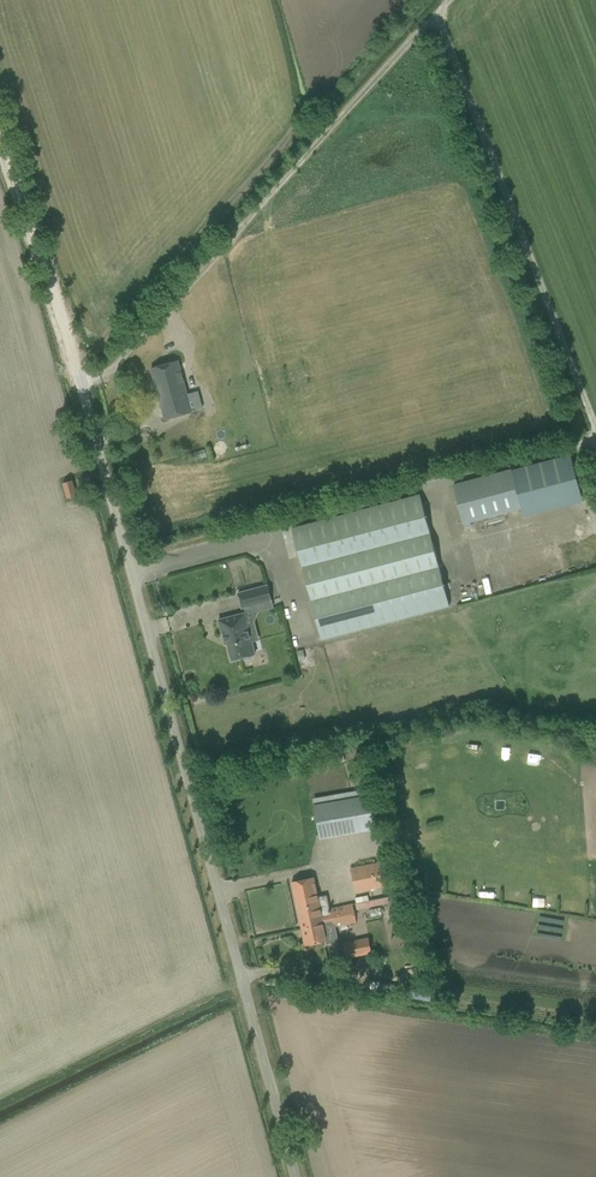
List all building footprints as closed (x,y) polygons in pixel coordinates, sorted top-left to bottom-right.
[(151,368),(165,419),(199,410),(192,386),(185,388),(178,361),(151,368)] [(512,470),(453,486),(463,523),(464,522),(465,527),(471,525),(470,521),(522,507),(525,516),(582,501),(573,462),(571,454),(512,470)] [(63,483),(67,498),(76,496),(72,480),(63,483)] [(292,528),(322,640),(449,606),(420,494),(292,528)] [(238,593),(242,608),(271,601),(267,585),(238,593)] [(255,654),(246,621),(249,620),(247,612),(218,620),(223,638),(226,637),(232,660),(244,657),(245,660),(253,658),(252,655),(255,654)] [(486,743),(483,753),(496,757),(499,747),(486,743)] [(550,766),(560,769),(563,759),(553,756),(550,766)] [(333,801),(313,804),(319,839),(339,835),(333,801)] [(381,861),(350,868),(355,892),(386,886),(385,882),(393,880),(389,863),(384,864),(382,865),(381,861)] [(304,879),(292,882),(299,913),(302,928),(305,945),(317,943),(327,940),(328,945),(337,943),(334,927),(356,922),(353,904),(330,909),(329,909),(329,907),(326,895),(318,897),(313,877),(304,879)] [(508,900),(520,901),(522,890),(509,888),(508,900)] [(343,942),(346,958),(371,953),(368,937),(343,942)] [(429,944),(427,944),(430,961),(438,960),(435,943),(429,944)] [(381,982),(367,979),(365,987),(380,990),(381,982)]
